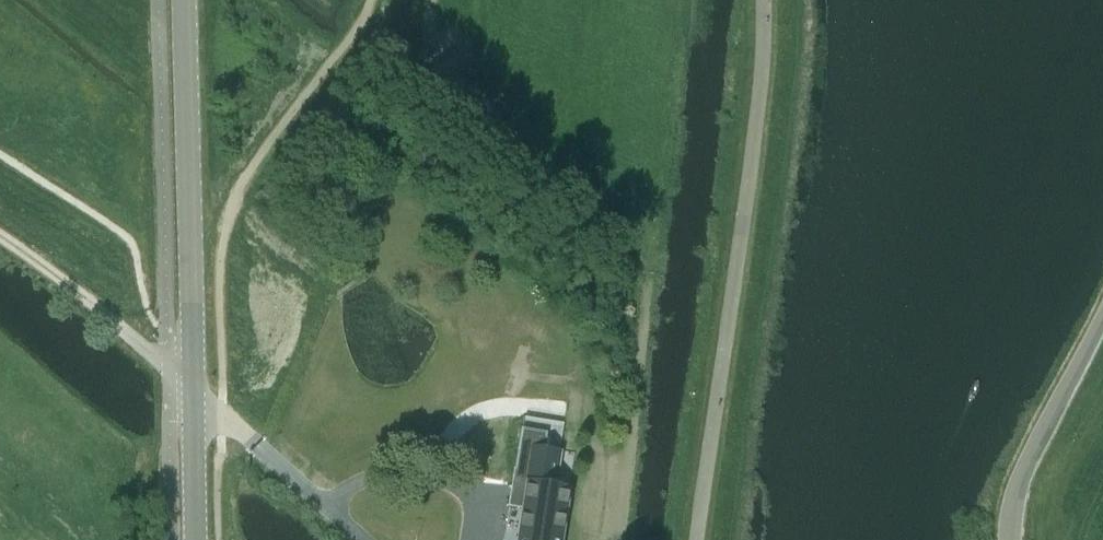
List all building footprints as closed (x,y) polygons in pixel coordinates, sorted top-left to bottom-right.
[(396,420),(405,407),(393,399),(385,412),(396,420)] [(509,507),(525,510),(520,539),(562,539),(563,537),(550,535),(558,485),(556,484),(561,451),(544,448),(547,434),(522,430),(514,477),(509,507)]
